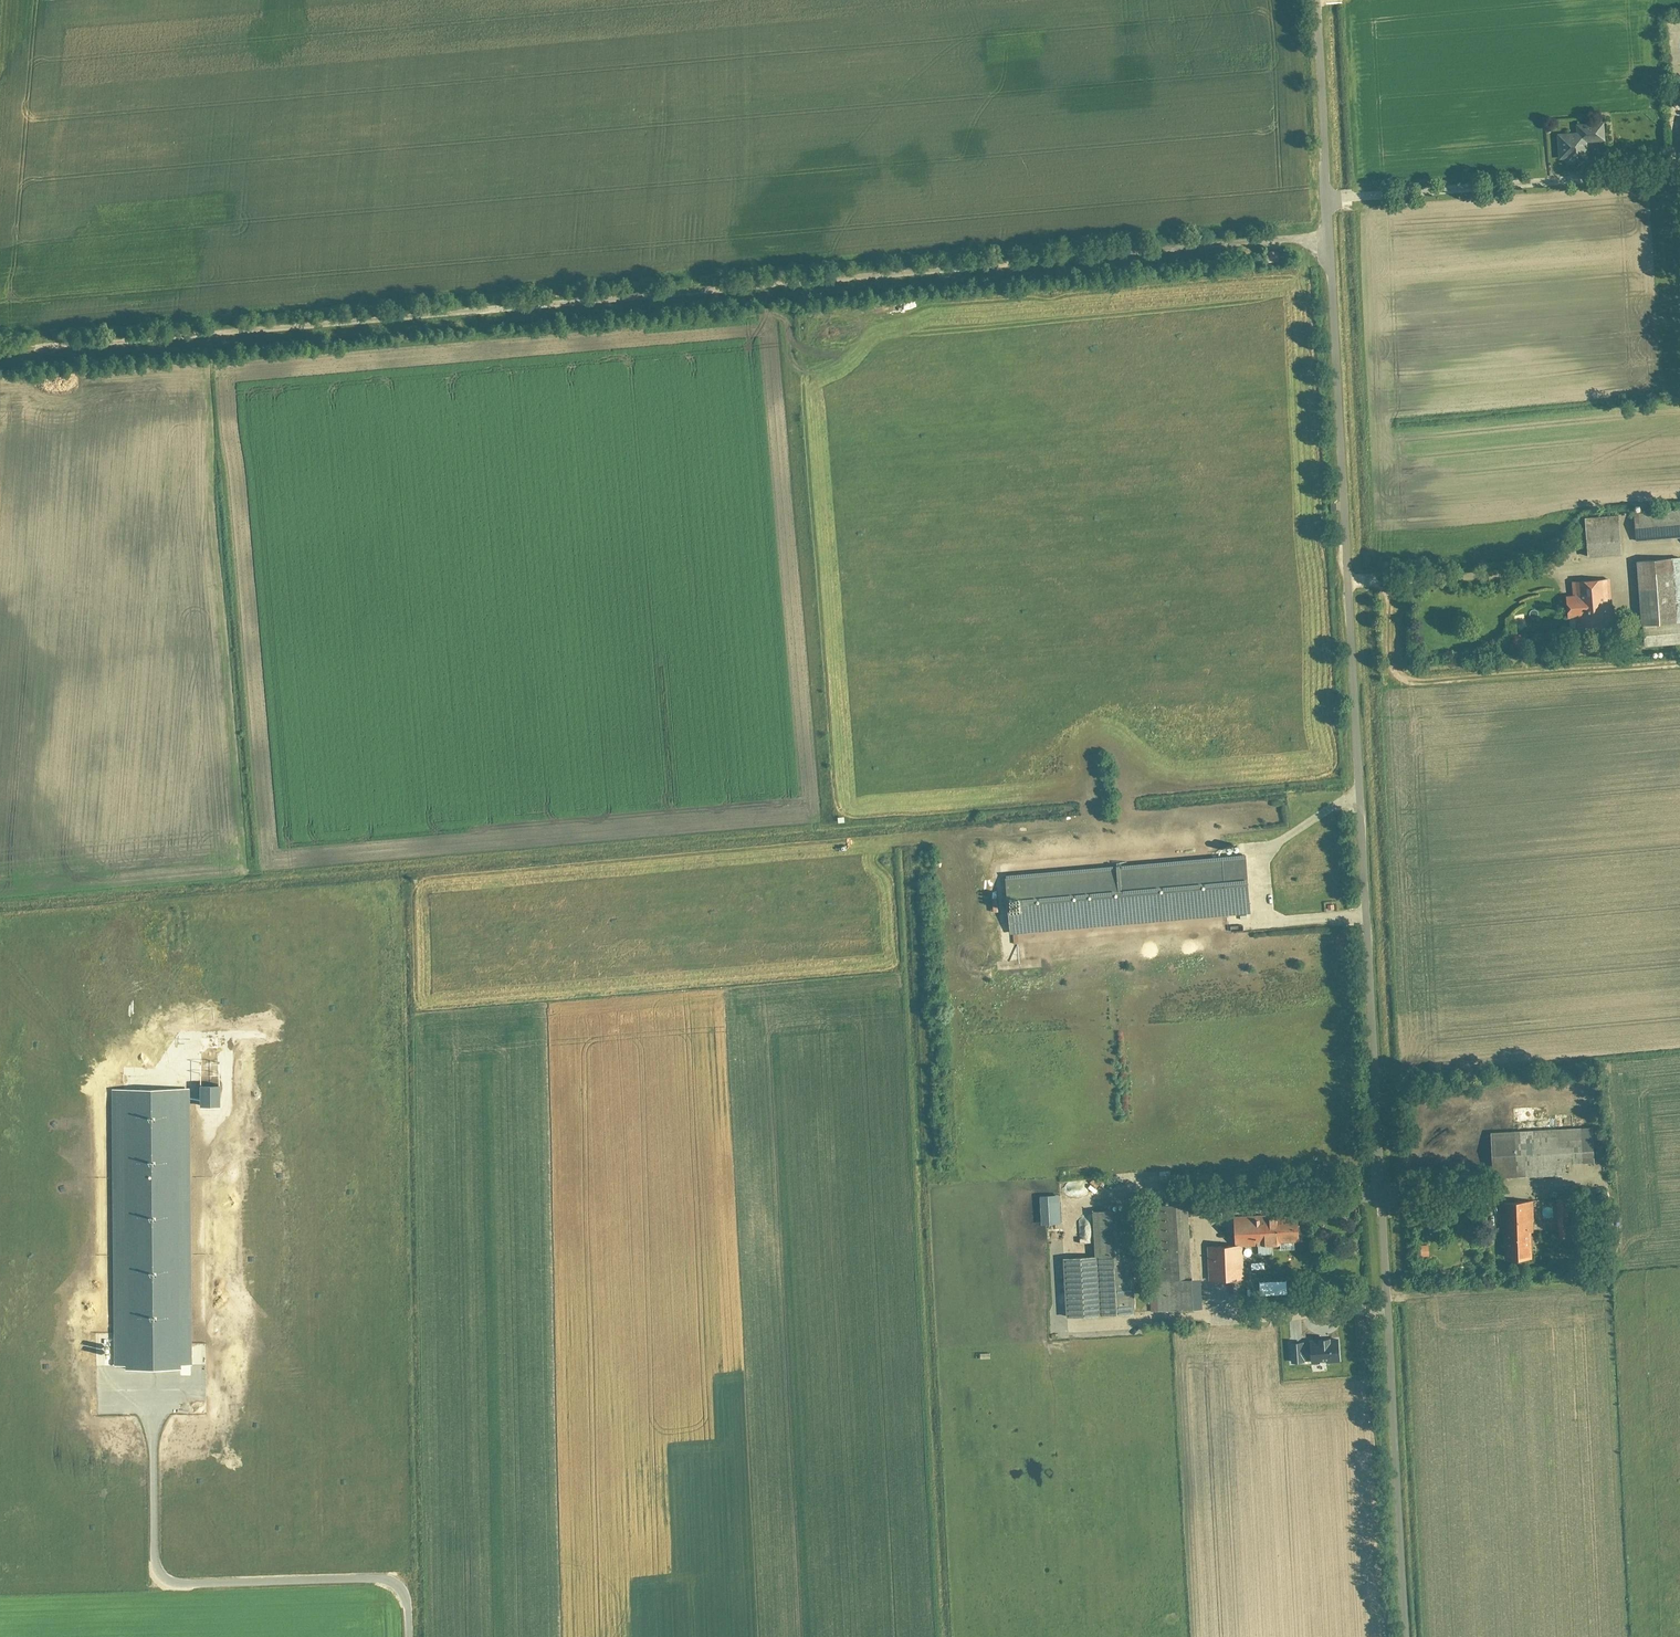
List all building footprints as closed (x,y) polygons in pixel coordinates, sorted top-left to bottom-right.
[(1575,135),(1554,136),(1556,160),(1563,160),(1563,165),(1585,164),(1584,144),(1603,142),(1602,126),(1574,127),(1575,135)] [(1265,253),(1266,266),(1279,266),(1279,253),(1265,253)] [(1634,542),(1679,538),(1679,511),(1632,514),(1634,542)] [(1614,518),(1583,520),(1585,560),(1616,558),(1614,518)] [(1678,562),(1632,564),(1636,622),(1643,622),(1644,649),(1679,647),(1679,604),(1678,562)] [(1569,582),(1570,599),(1560,600),(1562,622),(1572,621),(1572,630),(1611,627),(1607,580),(1569,582)] [(219,1060),(200,1060),(200,1104),(219,1104),(219,1060)] [(111,1369),(193,1368),(191,1089),(110,1089),(111,1369)] [(1563,1175),(1562,1163),(1591,1161),(1589,1129),(1485,1133),(1487,1178),(1563,1175)] [(1554,1200),(1555,1238),(1567,1238),(1567,1200),(1554,1200)] [(1497,1205),(1500,1260),(1535,1258),(1532,1203),(1497,1205)] [(1156,1313),(1200,1312),(1199,1278),(1190,1279),(1188,1208),(1152,1209),(1156,1313)] [(1061,1260),(1064,1318),(1134,1315),(1128,1209),(1091,1211),(1093,1259),(1061,1260)] [(1297,1225),(1306,1225),(1305,1211),(1296,1212),(1297,1225)] [(1232,1218),(1234,1248),(1295,1245),(1294,1215),(1232,1218)] [(1206,1249),(1206,1281),(1243,1280),(1242,1248),(1206,1249)] [(1326,1362),(1339,1361),(1337,1340),(1328,1341),(1328,1339),(1319,1340),(1319,1341),(1311,1342),(1311,1347),(1302,1347),(1303,1358),(1312,1357),(1312,1362),(1320,1362),(1320,1364),(1326,1363),(1326,1362)]
